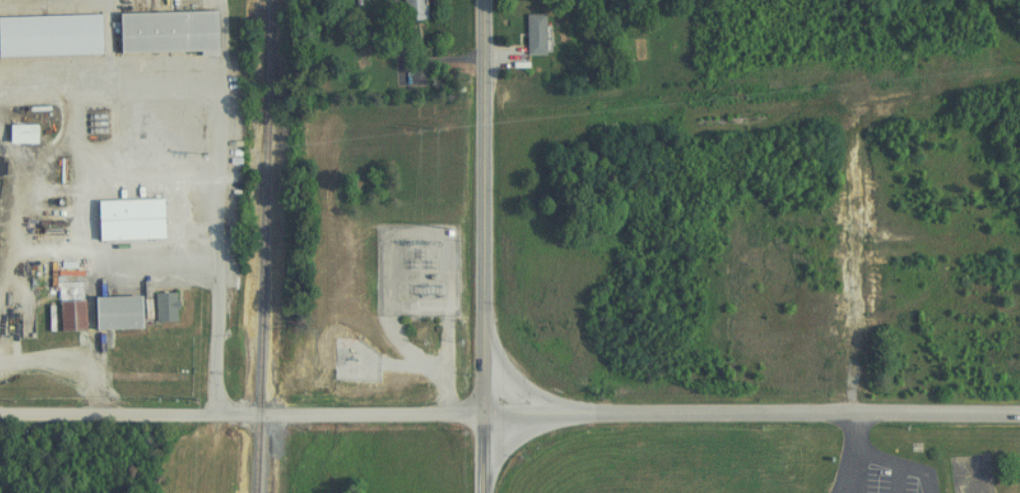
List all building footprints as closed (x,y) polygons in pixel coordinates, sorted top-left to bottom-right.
[(396,20),(419,20),(419,0),(396,0),(396,20)] [(110,13),(110,54),(209,53),(209,12),(110,13)] [(520,54),(538,54),(538,14),(520,14),(520,54)] [(95,55),(94,15),(0,16),(0,57),(95,55)] [(29,125),(1,125),(1,142),(29,142),(29,125)] [(169,200),(169,191),(102,191),(101,221),(178,221),(179,200),(169,200)] [(147,322),(169,323),(169,293),(148,292),(147,322)] [(132,297),(84,297),(84,329),(132,329),(132,297)] [(75,329),(75,301),(53,301),(53,317),(61,317),(61,329),(75,329)]
